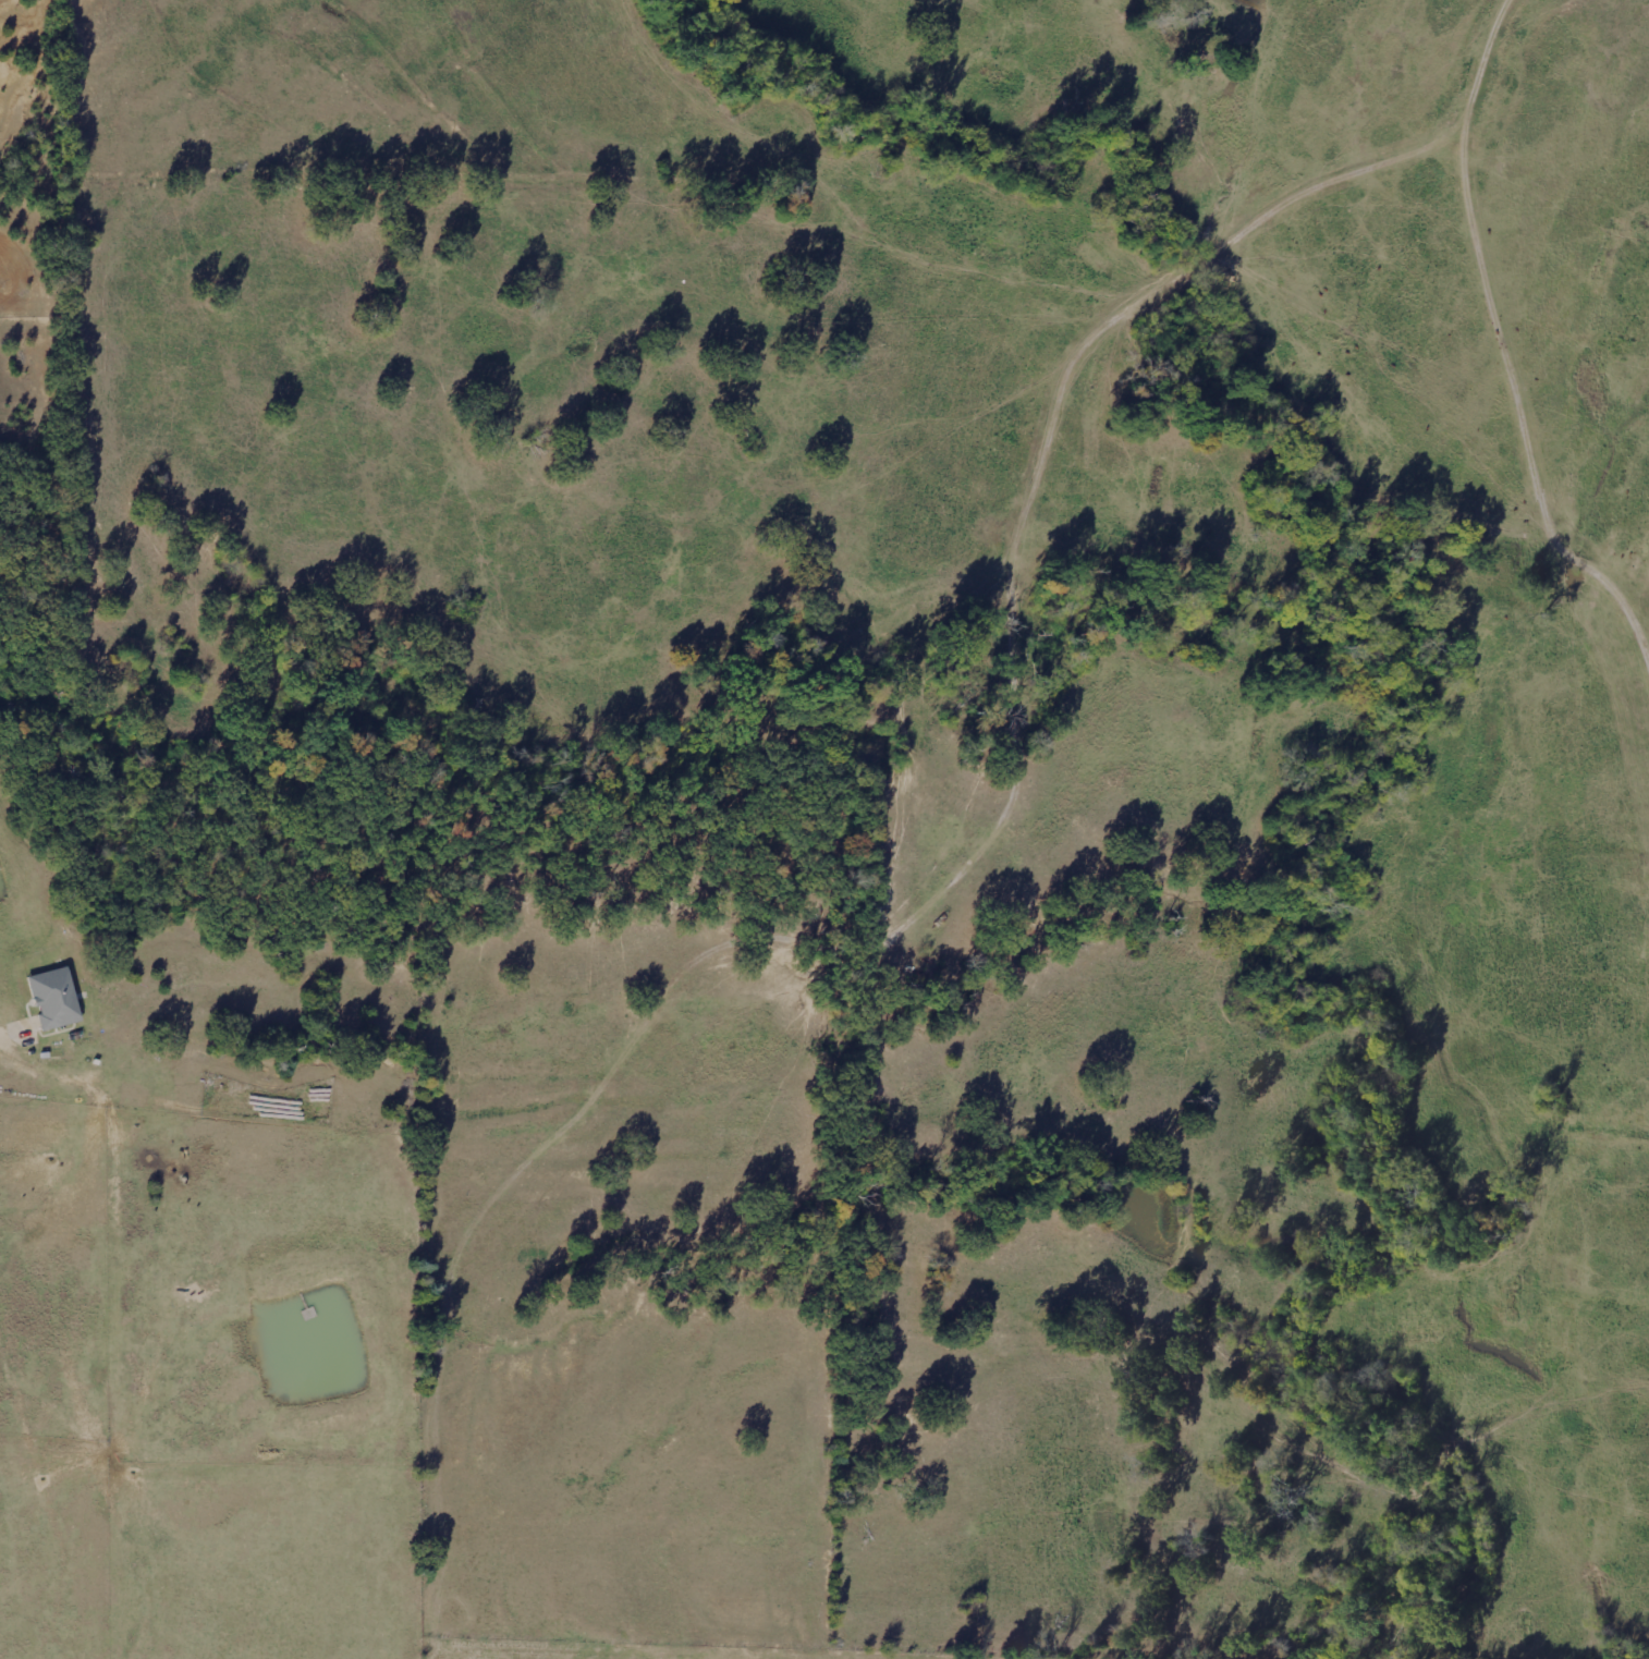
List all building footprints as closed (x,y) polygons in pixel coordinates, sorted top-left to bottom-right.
[(29,977),(41,1032),(80,1023),(67,968),(29,977)]
